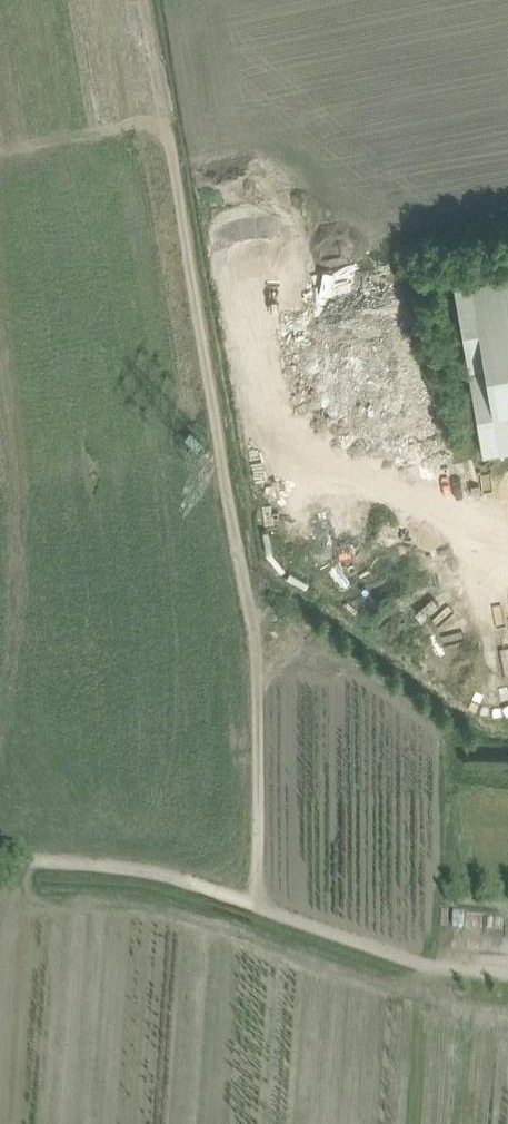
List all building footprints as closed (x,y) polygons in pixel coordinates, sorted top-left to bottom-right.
[(482,451),(507,446),(507,274),(453,283),(482,451)]
